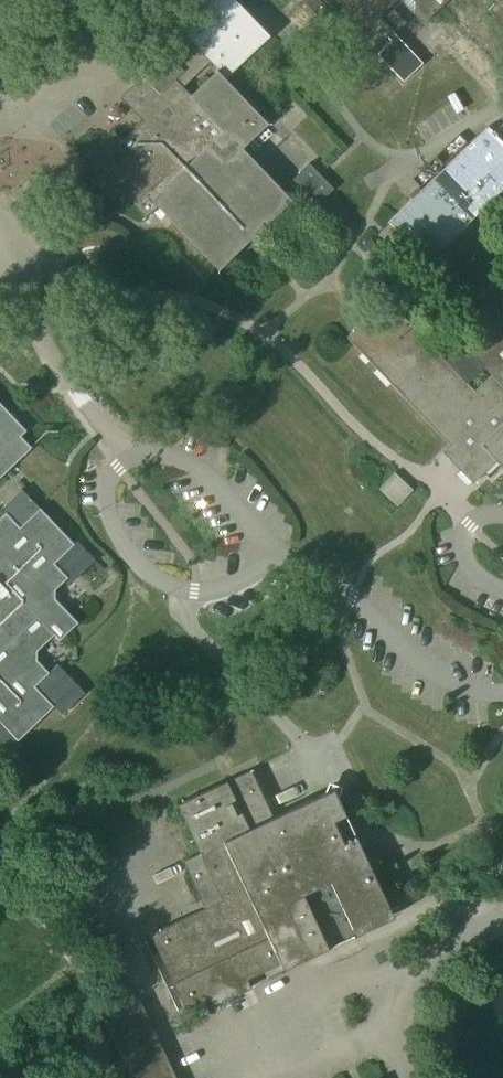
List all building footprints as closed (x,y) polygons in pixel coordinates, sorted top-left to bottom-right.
[(123,140),(113,129),(77,164),(111,199),(120,190),(146,216),(158,205),(218,267),(218,268),(219,269),(252,237),(292,199),(296,194),(311,210),(334,188),(309,163),(287,185),(290,188),(285,192),(241,147),(266,124),(268,122),(216,69),(215,70),(216,71),(191,95),(182,86),(211,59),(226,75),(264,38),(227,0),(205,0),(178,25),(186,33),(166,52),(160,46),(136,70),(142,75),(120,96),(143,121),(123,140)] [(305,2),(323,22),(333,13),(320,0),(307,0),(305,2)] [(359,24),(353,29),(373,49),(386,36),(391,40),(377,53),(403,81),(423,63),(396,34),(392,30),(393,30),(383,20),(379,15),(396,0),(336,0),(359,24)] [(414,1),(414,13),(424,23),(441,5),(453,17),(461,10),(452,0),(413,0),(414,1)] [(494,4),(488,9),(502,25),(502,0),(490,0),(494,4)] [(315,19),(303,6),(286,21),(298,34),(315,19)] [(384,20),(393,30),(403,20),(394,10),(384,20)] [(502,140),(502,139),(502,126),(497,120),(489,127),(502,140)] [(488,126),(431,181),(412,199),(388,221),(389,222),(429,263),(502,190),(502,191),(502,142),(488,126)] [(346,337),(448,444),(441,451),(472,483),(484,472),(487,469),(497,460),(502,466),(493,475),(494,475),(502,467),(502,315),(468,348),(496,378),(479,395),(446,360),(386,298),(371,313),(364,320),(346,337)] [(8,469),(31,447),(20,436),(26,430),(4,408),(0,403),(0,477),(8,469)] [(1,761),(20,743),(18,740),(53,706),(61,714),(84,693),(57,664),(49,672),(37,659),(37,650),(54,634),(59,640),(78,622),(55,598),(55,589),(68,577),(72,582),(95,560),(77,541),(74,543),(40,508),(39,508),(21,489),(2,507),(6,512),(0,518),(0,760),(1,761)] [(206,908),(150,934),(185,1008),(209,997),(213,1005),(251,988),(246,979),(280,963),(283,969),(330,947),(327,941),(351,930),(354,936),(393,917),(390,911),(348,823),(349,822),(338,799),(336,795),(333,789),(324,794),(273,818),(251,770),(225,782),(177,805),(181,813),(200,852),(183,860),(206,908)] [(101,1016),(130,1077),(176,1077),(139,999),(101,1016)]
